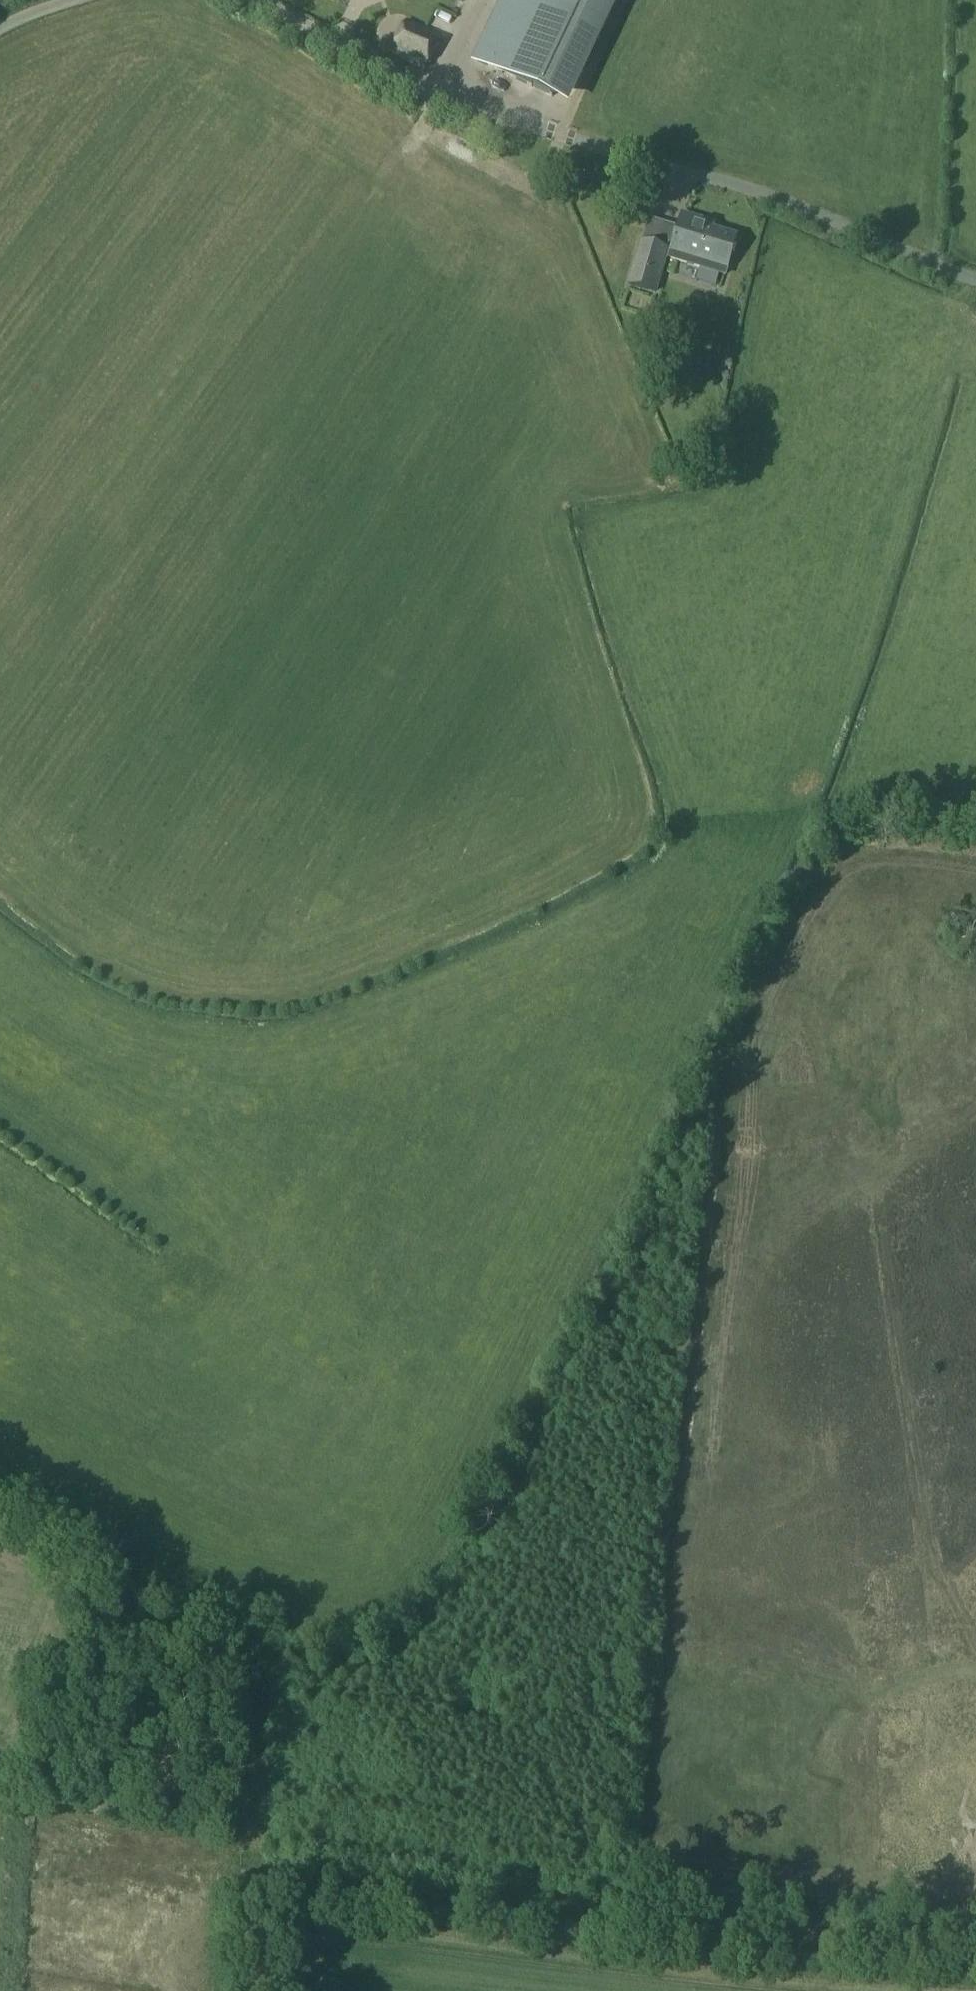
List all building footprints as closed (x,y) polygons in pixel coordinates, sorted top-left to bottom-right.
[(465,62),(542,100),(590,0),(495,0),(465,62)] [(422,71),(441,39),(408,23),(389,54),(422,71)] [(697,220),(682,215),(670,253),(728,270),(736,239),(696,226),(697,220)] [(641,245),(628,287),(654,294),(666,252),(641,245)]
